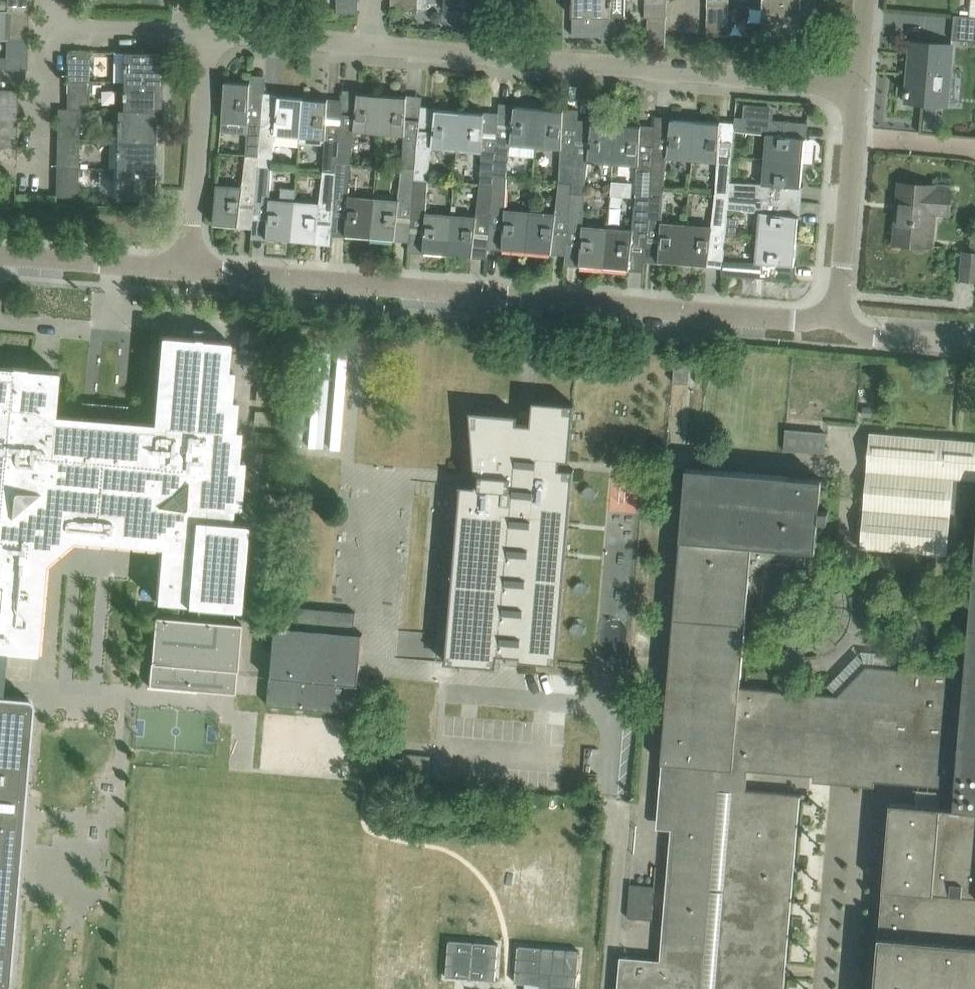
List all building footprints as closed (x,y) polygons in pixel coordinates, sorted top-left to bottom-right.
[(6,9),(29,9),(29,0),(7,0),(6,9)] [(359,0),(337,0),(336,12),(334,12),(334,13),(358,13),(359,0)] [(391,8),(418,9),(418,0),(391,0),(391,5),(391,8)] [(444,9),(481,10),(483,10),(483,0),(444,0),(444,9)] [(611,0),(573,0),(573,35),(600,36),(615,36),(615,16),(611,16),(611,0)] [(645,17),(667,17),(667,0),(645,0),(645,17)] [(728,36),(728,35),(729,6),(707,6),(707,35),(706,35),(728,36)] [(801,7),(763,6),(762,36),(762,37),(799,37),(800,37),(801,7)] [(28,39),(29,9),(6,9),(6,38),(28,39)] [(974,41),(974,17),(954,15),(952,39),(974,41)] [(5,68),(5,69),(27,69),(28,39),(6,38),(5,55),(0,55),(0,68),(5,68)] [(952,45),(912,41),(907,101),(940,104),(943,71),(949,72),(952,45)] [(68,51),(67,79),(89,80),(90,52),(90,51),(68,51)] [(124,52),(123,81),(161,82),(162,53),(124,52)] [(67,108),(80,108),(89,109),(89,80),(67,79),(67,108)] [(246,154),(259,155),(263,94),(255,94),(254,106),(249,106),(251,79),(250,79),(249,83),(226,81),(225,81),(225,82),(223,115),(222,119),(248,121),(246,154)] [(161,82),(123,81),(123,110),(156,110),(156,112),(161,112),(161,82)] [(354,131),(378,133),(381,94),(359,92),(359,89),(358,88),(355,115),(342,114),(343,107),(341,107),(340,124),(337,162),(352,163),(354,131)] [(17,117),(18,89),(0,89),(0,117),(17,117)] [(275,134),(300,136),(303,98),(280,96),(280,92),(279,92),(276,118),(263,117),(264,100),(264,94),(263,94),(259,155),(258,164),(272,166),(275,134)] [(402,167),(416,169),(419,130),(421,114),(420,114),(419,120),(406,119),(407,93),(406,93),(406,97),(381,94),(378,133),(404,135),(402,167)] [(300,136),(300,142),(321,144),(322,141),(324,141),(321,170),(337,172),(337,162),(340,124),(327,122),(328,96),(327,96),(327,100),(322,99),(303,98),(300,136)] [(512,144),(536,146),(539,108),(515,106),(516,102),(515,102),(512,128),(498,127),(499,120),(494,175),(509,177),(512,144)] [(457,150),(460,111),(436,109),(437,105),(436,105),(433,131),(419,130),(416,169),(415,179),(430,180),(432,148),(457,150)] [(562,110),(539,108),(536,146),(560,148),(557,181),(572,182),(578,110),(569,109),(566,133),(562,132),(564,106),(563,106),(562,110)] [(79,137),(80,108),(67,108),(67,109),(58,108),(57,136),(79,137)] [(118,109),(117,138),(155,139),(156,112),(156,110),(123,110),(118,109)] [(483,113),(460,111),(457,150),(481,152),(479,185),(494,186),(494,175),(499,120),(498,120),(496,137),(483,136),(485,109),(484,109),(483,113)] [(577,127),(578,110),(572,182),(571,192),(587,194),(589,161),(613,163),(616,124),(593,122),(593,118),(592,118),(589,145),(576,144),(577,127)] [(653,150),(650,189),(667,191),(670,158),(692,160),(695,121),(672,119),(672,115),(671,115),(668,141),(655,140),(656,134),(654,133),(653,150)] [(735,120),(734,131),(767,134),(765,158),(803,161),(805,138),(809,139),(809,138),(783,135),(784,121),(790,122),(790,121),(774,119),(744,117),(735,116),(735,120)] [(17,147),(17,117),(0,117),(0,147),(17,147)] [(695,121),(692,160),(717,162),(715,195),(727,196),(729,182),(732,147),(719,146),(720,119),(719,119),(719,123),(695,121)] [(640,126),(616,124),(613,163),(638,166),(635,198),(649,199),(650,189),(653,150),(640,149),(641,123),(640,122),(640,126)] [(78,166),(79,137),(57,136),(56,165),(78,166)] [(117,138),(116,167),(154,169),(155,139),(117,138)] [(17,147),(0,147),(0,177),(16,177),(17,147)] [(255,214),(258,164),(259,155),(246,154),(242,187),(217,185),(216,189),(213,223),(238,225),(237,229),(238,229),(241,203),(254,204),(253,221),(254,221),(255,214)] [(729,182),(727,196),(777,200),(778,185),(805,187),(805,186),(801,185),(803,161),(765,158),(763,184),(729,182)] [(347,234),(370,236),(373,196),(349,194),(352,163),(337,162),(337,172),(334,211),(347,212),(346,238),(347,238),(347,234)] [(258,164),(255,214),(268,215),(267,241),(267,242),(268,238),(292,240),(295,199),(296,188),(281,188),(280,198),(271,198),(272,166),(258,164)] [(78,197),(78,196),(78,166),(56,165),(56,196),(78,197)] [(154,169),(116,167),(116,197),(154,198),(154,169)] [(411,227),(415,179),(416,169),(402,167),(399,198),(373,196),(370,236),(394,238),(394,242),(395,242),(398,216),(411,217),(409,234),(410,234),(411,227)] [(295,199),(292,240),(315,242),(315,246),(319,219),(322,220),(332,220),(331,227),(333,227),(334,211),(337,172),(321,170),(318,201),(295,199)] [(503,248),(528,250),(531,209),(506,206),(509,177),(494,175),(494,186),(490,224),(503,225),(502,251),(503,251),(503,248)] [(427,209),(430,180),(415,179),(411,227),(424,228),(423,255),(424,255),(424,251),(449,253),(452,211),(427,209)] [(566,247),(571,192),(572,182),(557,181),(554,211),(531,209),(528,250),(550,252),(550,255),(551,256),(554,229),(567,230),(566,247)] [(931,211),(948,213),(950,191),(933,189),(934,185),(900,182),(894,242),(928,245),(931,211)] [(476,213),(452,211),(449,253),(471,255),(471,259),(472,259),(475,232),(485,233),(485,240),(488,241),(488,240),(489,240),(490,224),(494,186),(479,185),(476,213)] [(649,199),(644,253),(645,254),(647,237),(660,238),(659,265),(660,261),(682,263),(686,221),(664,219),(667,191),(650,189),(649,199)] [(585,222),(587,194),(571,192),(566,247),(567,247),(567,240),(581,242),(579,268),(580,268),(581,264),(605,266),(608,224),(585,222)] [(686,221),(683,263),(707,265),(706,269),(707,269),(710,242),(724,244),(725,233),(726,216),(726,209),(727,196),(715,195),(712,224),(686,221)] [(727,196),(726,209),(760,213),(758,238),(796,241),(798,217),(802,217),(802,216),(776,213),(776,208),(795,210),(795,201),(777,200),(727,196)] [(632,226),(608,224),(605,266),(628,268),(627,272),(628,272),(631,246),(645,247),(644,253),(649,199),(635,198),(632,226)] [(722,270),(721,274),(777,279),(784,279),(785,264),(798,265),(798,264),(794,264),(796,241),(758,238),(756,261),(723,259),(722,270)] [(974,279),(974,253),(962,252),(960,278),(974,279)] [(229,340),(161,334),(161,335),(160,336),(153,422),(54,413),(56,400),(58,372),(57,371),(57,370),(31,368),(0,365),(0,650),(5,650),(32,653),(36,653),(44,561),(72,538),(160,545),(156,600),(198,604),(235,607),(238,608),(239,605),(238,605),(245,524),(246,524),(246,521),(238,521),(239,507),(243,460),(237,459),(239,430),(234,429),(236,400),(230,399),(232,370),(227,369),(229,340)] [(690,360),(675,359),(673,382),(688,383),(690,360)] [(721,371),(722,363),(706,362),(705,370),(721,371)] [(445,660),(444,661),(497,666),(498,653),(507,654),(506,663),(519,664),(519,660),(557,663),(574,469),(559,467),(560,459),(569,460),(574,404),(533,400),(531,424),(518,423),(518,414),(470,410),(475,473),(477,473),(476,485),(460,483),(460,485),(461,485),(446,660),(445,660)] [(826,433),(786,429),(784,450),(824,453),(826,433)] [(870,431),(860,548),(947,555),(950,514),(974,516),(974,440),(870,431)] [(686,467),(659,763),(664,763),(659,823),(673,824),(663,963),(623,960),(621,988),(780,988),(797,794),(801,795),(801,794),(744,789),(746,769),(814,775),(816,775),(817,769),(873,774),(872,780),(875,780),(942,785),(940,806),(890,802),(874,988),(974,988),(974,537),(964,674),(865,666),(836,696),(740,689),(748,578),(783,548),(816,550),(818,520),(828,521),(828,510),(819,509),(822,479),(686,467)] [(234,622),(235,607),(198,604),(197,619),(155,616),(149,686),(235,694),(241,623),(234,622)] [(272,625),(266,700),(266,701),(266,702),(267,703),(267,704),(268,705),(270,705),(352,712),(353,712),(355,711),(356,710),(356,709),(357,708),(357,706),(358,706),(360,690),(358,690),(363,633),(361,633),(361,634),(354,633),(355,612),(283,605),(281,627),(274,627),(274,626),(272,625)] [(29,753),(33,705),(33,703),(33,702),(32,701),(31,700),(30,698),(28,697),(26,697),(0,695),(0,988),(1,988),(3,988),(4,988),(6,987),(7,986),(8,985),(9,984),(9,982),(10,981),(22,837),(22,836),(22,834),(21,833),(20,832),(19,831),(18,830),(17,829),(16,829),(21,761),(23,761),(24,760),(25,760),(27,758),(28,757),(29,755),(29,754),(29,753)] [(653,885),(629,883),(626,918),(650,920),(653,885)] [(449,940),(446,977),(470,979),(473,942),(449,940)] [(473,942),(470,979),(495,980),(498,944),(473,942)] [(579,950),(518,945),(515,982),(539,984),(539,988),(576,988),(579,950)]
